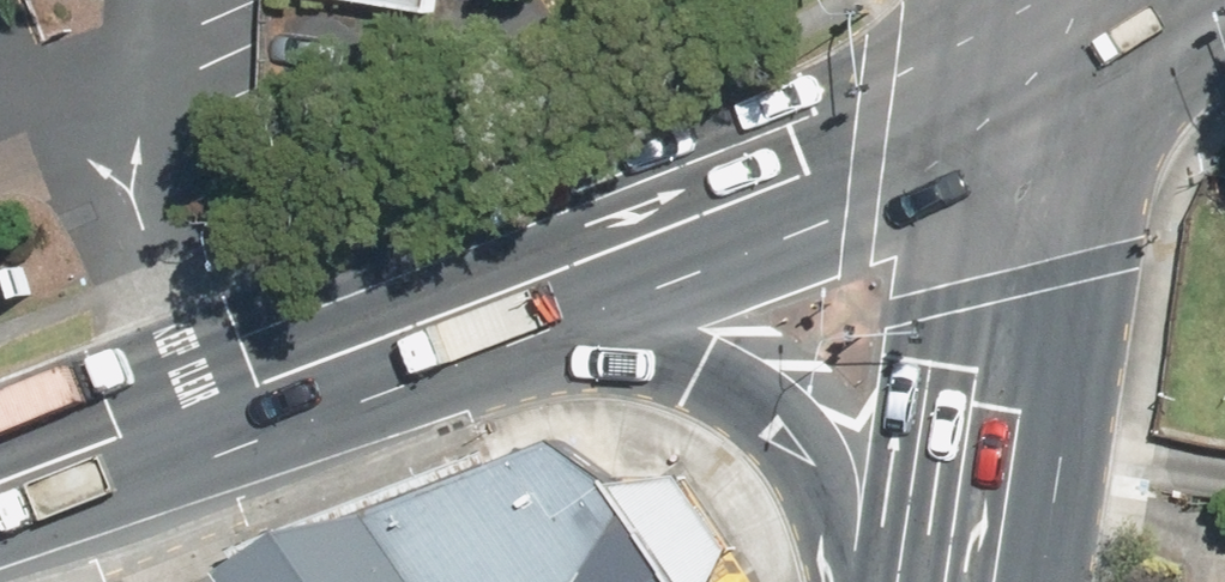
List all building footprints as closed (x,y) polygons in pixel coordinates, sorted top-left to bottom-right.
[(612,483),(555,438),(222,581),(685,581),(612,483)]
